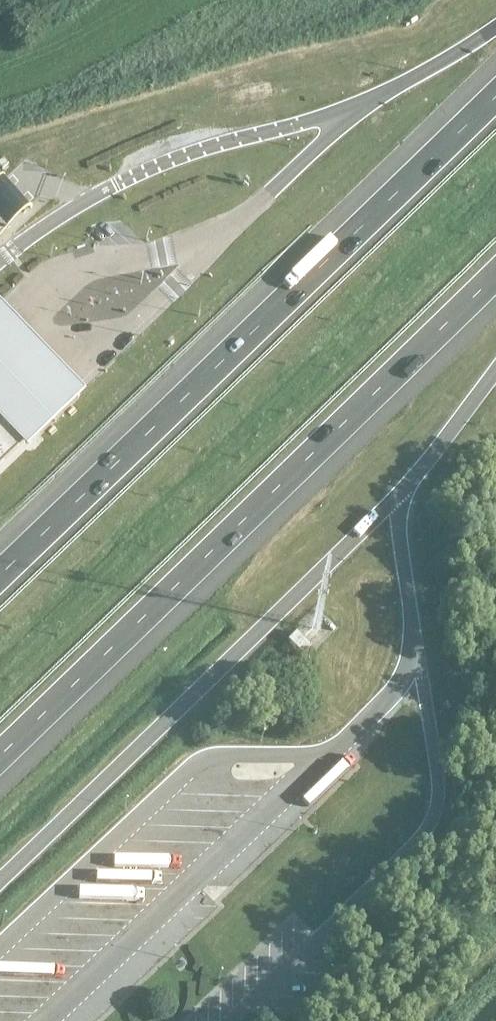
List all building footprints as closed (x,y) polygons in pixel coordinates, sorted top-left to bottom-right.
[(26,448),(84,393),(0,305),(0,421),(26,448)] [(8,425),(0,416),(0,432),(8,425)]
